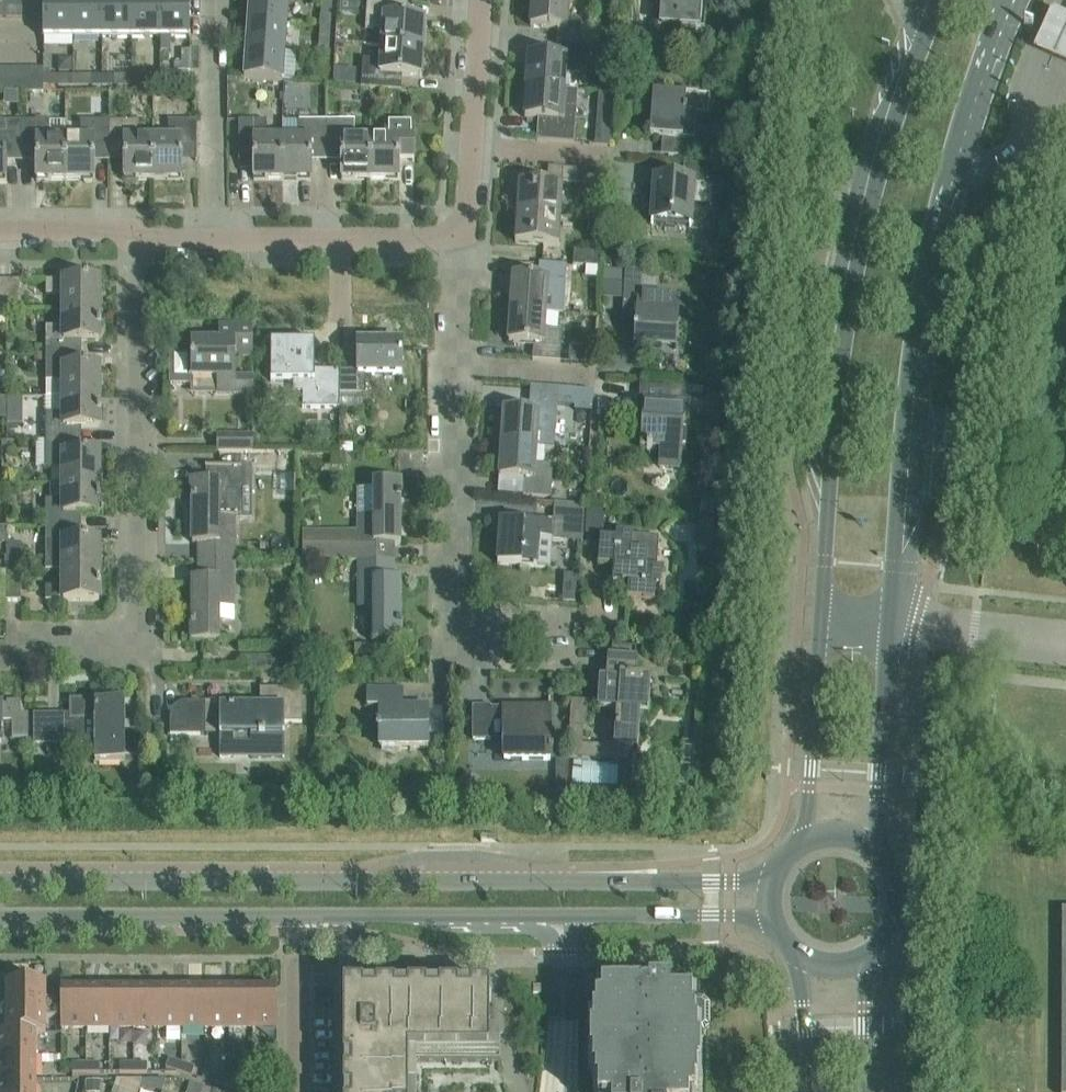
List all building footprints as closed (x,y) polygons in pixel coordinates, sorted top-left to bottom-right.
[(23,0),(7,0),(7,8),(0,8),(0,18),(23,18),(23,0)] [(76,0),(43,0),(43,3),(44,3),(44,34),(43,34),(43,38),(75,38),(76,0)] [(103,0),(76,0),(75,38),(104,38),(103,0)] [(133,0),(103,0),(104,38),(133,38),(133,0)] [(162,0),(133,0),(133,38),(162,38),(162,0)] [(162,38),(191,38),(191,34),(191,3),(191,0),(162,0),(162,38)] [(290,0),(251,0),(249,21),(288,24),(290,0)] [(333,0),(323,0),(321,26),(331,27),(333,0)] [(339,13),(357,14),(358,1),(342,0),(340,0),(339,13)] [(570,0),(533,0),(531,27),(559,29),(557,44),(592,46),(593,31),(568,29),(570,0)] [(664,2),(660,2),(659,28),(705,31),(708,0),(664,0),(664,2)] [(400,18),(401,3),(368,1),(367,30),(383,31),(382,46),(424,49),(426,20),(400,18)] [(1053,18),(1035,60),(1065,73),(1065,24),(1053,18)] [(286,52),(288,24),(249,21),(247,49),(286,52)] [(330,56),(331,27),(321,26),(319,55),(330,56)] [(590,63),(592,46),(557,44),(556,58),(529,56),(527,88),(564,91),(565,74),(582,75),(583,62),(590,63)] [(422,77),(424,49),(382,46),(381,62),(365,61),(363,88),(395,91),(396,76),(422,77)] [(200,48),(191,48),(191,50),(191,72),(200,72),(200,48)] [(284,82),(286,52),(247,49),(245,80),(284,82)] [(182,64),(176,64),(176,72),(189,72),(191,72),(191,50),(182,50),(182,64)] [(327,86),(330,56),(319,55),(317,85),(327,86)] [(20,92),(20,69),(8,69),(8,92),(20,92)] [(32,92),(32,69),(20,69),(20,92),(32,92)] [(44,85),(44,74),(44,69),(32,69),(32,92),(44,92),(44,85)] [(189,86),(189,72),(176,72),(161,72),(161,75),(160,85),(189,86)] [(74,85),(75,74),(44,74),(44,85),(74,85)] [(103,85),(103,74),(75,74),(74,85),(103,85)] [(132,85),(132,74),(103,74),(103,85),(132,85)] [(579,92),(564,91),(527,88),(525,118),(539,119),(538,141),(575,143),(579,92)] [(119,92),(110,92),(110,121),(117,121),(117,116),(119,113),(119,92)] [(600,93),(599,107),(614,108),(615,94),(600,93)] [(710,98),(658,94),(654,138),(674,139),(673,156),(705,159),(706,141),(695,140),(696,114),(708,115),(710,98)] [(23,155),(23,121),(0,121),(0,180),(7,180),(7,155),(23,155)] [(67,180),(67,138),(51,138),(50,121),(23,121),(23,155),(37,155),(37,180),(67,180)] [(95,155),(110,155),(110,121),(81,121),(82,138),(67,138),(67,180),(95,180),(95,155)] [(154,180),(154,137),(138,137),(138,121),(117,121),(110,121),(110,155),(125,155),(125,180),(154,180)] [(183,162),(198,162),(197,121),(167,121),(167,137),(154,137),(154,180),(183,180),(183,162)] [(283,180),(283,137),(268,137),(268,121),(239,121),(239,161),(254,161),(254,180),(283,180)] [(312,154),(326,154),(326,121),(298,121),(298,137),(283,137),(283,180),(312,180),(312,154)] [(298,121),(283,121),(283,137),(298,137),(298,121)] [(370,180),(370,137),(356,137),(355,121),(326,121),(326,154),(342,154),(342,180),(370,180)] [(415,121),(386,121),(385,137),(370,137),(370,180),(400,180),(400,161),(415,161),(415,121)] [(651,179),(648,223),(692,226),(695,184),(713,185),(715,168),(681,165),(680,181),(651,179)] [(562,217),(564,188),(562,188),(563,182),(608,186),(609,171),(550,167),(548,187),(520,185),(518,214),(562,217)] [(560,246),(562,217),(518,214),(516,243),(560,246)] [(607,246),(606,264),(618,265),(618,247),(607,246)] [(602,267),(603,253),(576,252),(575,266),(602,267)] [(568,266),(562,265),(540,264),(539,280),(514,278),(511,311),(547,313),(548,296),(566,297),(568,266)] [(642,271),(625,270),(624,287),(642,288),(642,271)] [(21,281),(8,281),(8,311),(22,311),(21,281)] [(47,281),(47,295),(65,295),(65,311),(100,312),(100,281),(47,281)] [(636,346),(676,349),(680,298),(640,295),(636,346)] [(100,341),(100,312),(65,311),(65,327),(47,327),(47,354),(75,354),(75,341),(100,341)] [(546,328),(547,313),(511,311),(509,342),(534,344),(533,361),(561,363),(563,329),(546,328)] [(254,356),(254,349),(254,327),(220,327),(219,342),(192,342),(192,349),(171,349),(171,385),(193,385),(193,396),(254,396),(254,377),(236,378),(236,356),(254,356)] [(272,342),(272,364),(272,381),(294,381),(294,393),(303,393),(303,408),(328,408),(328,453),(341,453),(341,408),(341,393),(340,370),(315,370),(315,342),(272,342)] [(403,374),(403,364),(402,342),(359,342),(359,355),(340,355),(340,370),(341,393),(366,393),(366,374),(403,374)] [(589,349),(588,364),(596,364),(597,349),(589,349)] [(75,367),(75,354),(47,354),(47,398),(65,398),(100,398),(100,367),(75,367)] [(556,431),(558,410),(559,388),(531,386),(530,413),(504,411),(502,445),(538,447),(539,430),(556,431)] [(661,468),(680,469),(685,388),(646,386),(642,449),(662,450),(661,468)] [(724,400),(725,387),(710,386),(709,399),(724,400)] [(594,403),(595,391),(578,390),(577,402),(594,403)] [(100,427),(100,398),(65,398),(65,414),(47,414),(47,441),(75,441),(75,427),(100,427)] [(255,452),(255,436),(218,436),(218,452),(255,452)] [(75,454),(75,441),(47,441),(47,468),(65,468),(65,485),(100,485),(100,454),(75,454)] [(536,464),(538,447),(502,445),(500,477),(525,479),(524,496),(552,497),(553,476),(553,465),(536,464)] [(250,466),(228,466),(206,467),(206,482),(192,482),(192,501),(194,501),(193,543),(206,543),(206,561),(236,561),(236,516),(241,516),(242,489),(250,489),(250,466)] [(402,482),(380,481),(374,481),(374,489),(359,489),(359,532),(348,532),(348,541),(304,541),(304,561),(359,561),(389,561),(389,544),(401,544),(402,482)] [(100,514),(100,485),(65,485),(51,485),(51,500),(47,500),(47,528),(75,528),(75,514),(100,514)] [(501,520),(498,564),(538,567),(540,539),(579,542),(581,508),(555,506),(553,524),(501,520)] [(586,534),(605,535),(606,511),(587,510),(586,534)] [(75,541),(75,528),(47,528),(47,571),(65,571),(99,571),(100,541),(75,541)] [(601,539),(599,566),(615,568),(613,583),(629,584),(628,600),(655,602),(656,586),(662,587),(663,570),(647,569),(650,537),(617,535),(616,540),(601,539)] [(236,607),(236,561),(206,561),(206,572),(200,572),(200,579),(193,579),(192,641),(220,642),(220,607),(236,607)] [(389,580),(389,561),(359,561),(359,607),(375,607),(375,641),(402,641),(402,622),(401,622),(401,580),(389,580)] [(22,571),(8,571),(8,601),(22,601),(22,571)] [(99,601),(99,571),(65,571),(65,587),(46,587),(46,601),(99,601)] [(378,647),(356,647),(356,660),(378,660),(378,647)] [(584,744),(587,703),(572,702),(568,757),(628,761),(630,739),(639,740),(641,704),(649,704),(651,680),(635,679),(637,649),(613,647),(612,658),(608,658),(607,681),(600,680),(598,710),(617,711),(615,746),(584,744)] [(295,671),(295,657),(242,657),(242,671),(295,671)] [(303,722),(303,710),(303,688),(261,688),(261,706),(222,707),(222,702),(188,702),(171,719),(171,734),(220,734),(220,757),(286,757),(286,722),(303,722)] [(369,688),(369,710),(381,710),(381,749),(428,748),(428,728),(428,706),(402,706),(402,688),(369,688)] [(3,742),(3,721),(13,721),(13,738),(29,738),(29,714),(21,714),(21,702),(7,702),(7,705),(3,705),(3,702),(0,702),(0,742),(3,742)] [(126,764),(126,724),(126,702),(71,702),(71,719),(49,720),(49,714),(34,714),(34,744),(96,744),(96,764),(126,764)] [(474,706),(473,728),(473,741),(506,741),(506,760),(551,760),(551,708),(491,708),(491,707),(474,706)] [(459,782),(455,790),(473,799),(477,791),(459,782)] [(46,999),(46,984),(7,983),(7,1005),(1,1005),(1,1011),(7,1011),(7,1031),(36,1031),(36,1034),(56,1034),(56,1018),(62,1018),(61,999),(46,999)] [(86,1028),(86,989),(62,989),(61,999),(62,1018),(62,1028),(86,1028)] [(110,1028),(110,989),(86,989),(86,1028),(110,1028)] [(134,1028),(134,989),(110,989),(110,1028),(134,1028)] [(158,1028),(158,989),(134,989),(134,1028),(158,1028)] [(182,1028),(182,989),(158,989),(158,1028),(182,1028)] [(206,1028),(206,989),(182,989),(182,1028),(206,1028)] [(229,1028),(229,989),(206,989),(206,1028),(229,1028)] [(252,1028),(252,989),(229,989),(229,1028),(252,1028)] [(278,1028),(278,989),(252,989),(252,1028),(278,1028)] [(417,1062),(501,1062),(501,1038),(490,1039),(490,989),(344,989),(344,1091),(417,1091),(417,1062)] [(698,1031),(704,1031),(710,1025),(710,1003),(705,997),(671,997),(671,994),(671,990),(667,990),(649,990),(649,1002),(642,1002),(642,990),(598,990),(598,1009),(602,1009),(602,1019),(593,1019),(593,1038),(597,1038),(597,1060),(593,1060),(593,1079),(602,1079),(602,1089),(598,1089),(598,1091),(689,1091),(698,1091),(698,1072),(694,1072),(694,1050),(698,1050),(698,1031)] [(36,1034),(36,1031),(7,1031),(0,1031),(0,1057),(36,1057),(36,1034)] [(253,1071),(264,1071),(278,1071),(278,1062),(264,1062),(264,1055),(253,1055),(253,1071)] [(36,1057),(0,1057),(0,1080),(36,1080),(36,1057)] [(180,1073),(183,1063),(169,1059),(166,1068),(180,1073)] [(196,1067),(183,1063),(180,1073),(193,1077),(196,1067)] [(86,1073),(86,1064),(74,1064),(74,1073),(86,1073)] [(100,1064),(86,1064),(86,1073),(100,1073),(100,1064)] [(134,1073),(133,1064),(120,1064),(120,1073),(134,1073)] [(147,1064),(133,1064),(134,1073),(147,1073),(147,1064)] [(226,1088),(230,1078),(217,1074),(214,1084),(226,1088)] [(242,1082),(230,1078),(226,1088),(239,1091),(240,1091),(242,1082)] [(139,1088),(150,1091),(154,1091),(158,1079),(142,1079),(139,1088)] [(36,1080),(0,1080),(0,1091),(36,1091),(36,1080)] [(191,1083),(188,1091),(203,1091),(205,1087),(191,1083)]
